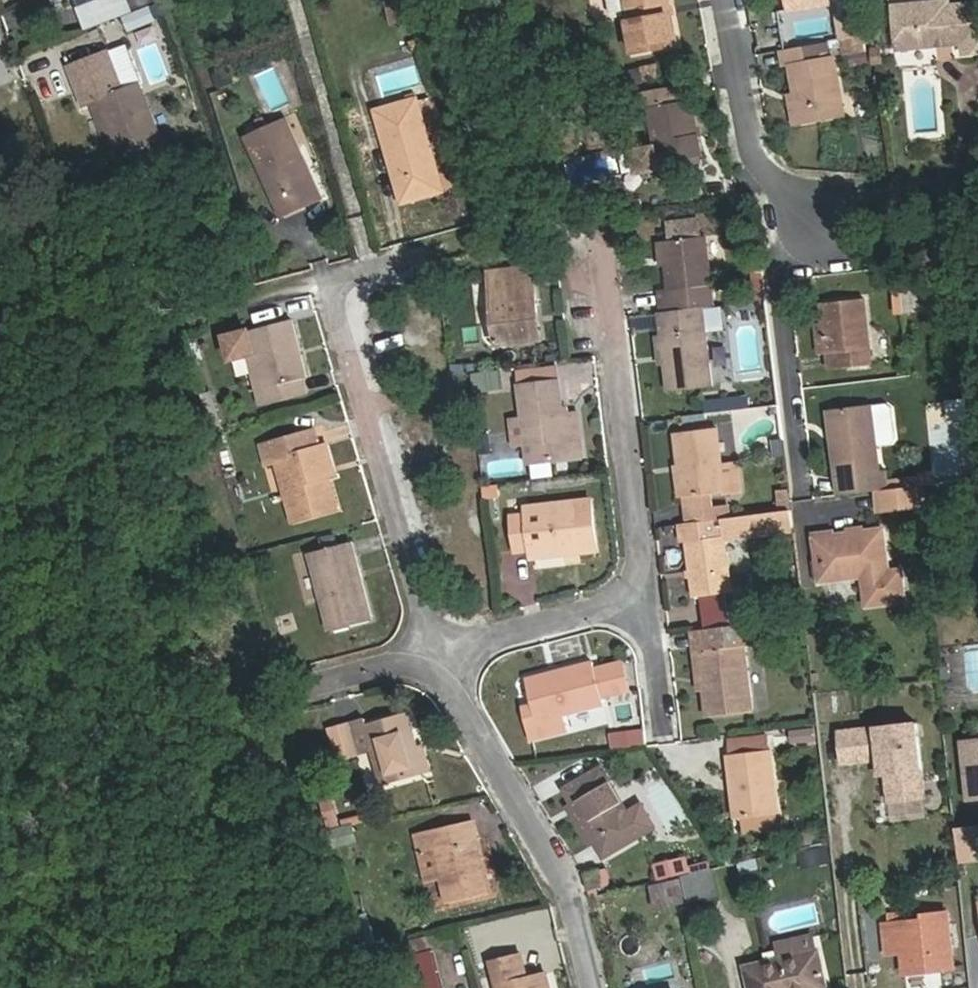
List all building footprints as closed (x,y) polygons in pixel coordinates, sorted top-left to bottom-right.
[(89,8),(112,0),(111,0),(86,0),(89,8)] [(88,9),(95,30),(137,15),(136,12),(161,4),(159,0),(112,0),(89,8),(88,9)] [(390,25),(422,20),(419,0),(386,0),(390,25)] [(616,17),(622,21),(633,19),(640,55),(683,48),(674,0),(613,0),(616,17)] [(795,7),(794,0),(784,0),(786,9),(795,7)] [(903,16),(908,58),(947,53),(946,51),(958,49),(958,52),(972,51),(973,61),(977,61),(977,13),(957,15),(957,10),(903,16)] [(868,51),(866,32),(849,35),(850,53),(868,51)] [(800,61),(805,92),(809,120),(851,112),(842,54),(830,56),(829,38),(788,45),(790,62),(800,61)] [(110,55),(71,68),(84,108),(97,103),(98,106),(108,134),(116,158),(156,144),(137,89),(123,94),(110,55)] [(642,66),(645,80),(662,77),(659,63),(642,66)] [(417,71),(397,71),(397,88),(417,88),(417,71)] [(639,148),(643,170),(690,162),(689,156),(706,153),(697,98),(693,99),(690,83),(646,91),(649,106),(656,105),(663,143),(639,148)] [(809,120),(805,92),(795,94),(799,120),(809,120)] [(400,148),(394,151),(409,201),(448,190),(419,102),(380,113),(386,137),(390,136),(396,134),(400,148)] [(98,106),(91,108),(101,137),(108,134),(98,106)] [(269,162),(291,210),(323,196),(286,118),(247,137),(260,165),(269,162)] [(390,136),(394,151),(400,148),(396,134),(390,136)] [(615,177),(612,157),(570,162),(572,182),(615,177)] [(283,214),(291,210),(269,162),(260,165),(283,214)] [(677,240),(670,241),(675,291),(668,292),(666,292),(668,313),(707,309),(717,308),(710,237),(705,237),(704,220),(675,223),(677,240)] [(670,241),(664,241),(668,292),(675,291),(670,241)] [(752,267),(753,275),(766,274),(766,265),(752,267)] [(535,312),(542,310),(536,267),(494,273),(504,344),(538,340),(535,312)] [(756,295),(769,293),(767,279),(766,274),(753,275),(756,295)] [(936,287),(903,290),(905,313),(938,310),(936,287)] [(666,292),(660,293),(662,313),(668,313),(666,292)] [(756,295),(757,305),(770,303),(769,293),(756,295)] [(845,348),(846,362),(868,359),(861,294),(820,300),(823,319),(826,346),(826,350),(845,348)] [(668,313),(662,313),(673,390),(715,385),(707,309),(668,313)] [(547,338),(542,310),(535,312),(538,340),(547,338)] [(817,347),(826,346),(823,319),(814,320),(817,347)] [(273,391),(266,393),(269,408),(313,396),(309,380),(314,378),(299,322),(233,339),(239,363),(257,358),(264,357),(273,391)] [(828,364),(846,362),(845,348),(826,350),(828,364)] [(257,358),(266,393),(273,391),(264,357),(257,358)] [(559,360),(519,365),(522,387),(562,382),(559,360)] [(593,360),(560,366),(566,396),(599,390),(593,360)] [(473,371),(475,390),(504,387),(501,368),(473,371)] [(526,420),(515,421),(518,446),(532,444),(557,441),(559,461),(587,458),(581,414),(566,416),(562,382),(522,387),(526,420)] [(704,398),(705,413),(749,410),(748,395),(704,398)] [(966,398),(924,402),(932,481),(975,477),(966,398)] [(877,403),(842,406),(846,442),(838,442),(840,476),(849,475),(850,491),(881,488),(888,487),(877,403)] [(835,407),(838,442),(846,442),(842,406),(835,407)] [(725,464),(720,429),(680,434),(687,493),(727,489),(728,495),(743,493),(739,462),(725,464)] [(326,449),(321,432),(269,446),(274,465),(285,463),(303,521),(343,509),(334,479),(326,449)] [(557,441),(532,444),(534,464),(559,461),(557,441)] [(337,447),(326,449),(334,479),(344,477),(337,447)] [(849,475),(840,476),(842,493),(850,491),(849,475)] [(921,505),(919,483),(888,487),(881,488),(884,510),(921,505)] [(711,495),(685,499),(688,526),(715,522),(713,511),(711,495)] [(599,552),(594,504),(533,510),(533,520),(517,521),(520,553),(539,551),(539,559),(599,552)] [(729,521),(728,509),(713,511),(715,522),(729,521)] [(797,530),(795,513),(772,515),(774,533),(797,530)] [(735,593),(728,538),(759,535),(757,517),(729,521),(715,522),(688,526),(697,598),(735,593)] [(869,610),(908,605),(904,573),(892,575),(886,531),(818,539),(823,585),(866,580),(869,610)] [(376,619),(356,545),(313,556),(333,632),(376,619)] [(759,648),(759,626),(702,632),(711,717),(751,713),(745,649),(759,648)] [(608,706),(635,700),(625,657),(597,664),(608,706)] [(581,670),(533,682),(541,718),(532,720),(537,740),(572,731),(568,715),(591,709),(581,670)] [(371,725),(354,729),(362,761),(379,757),(388,791),(430,779),(421,750),(413,719),(372,731),(371,725)] [(791,725),(790,743),(816,743),(816,725),(791,725)] [(614,749),(646,744),(643,727),(611,732),(614,749)] [(341,766),(362,761),(354,729),(332,735),(341,766)] [(770,738),(731,742),(732,758),(772,754),(770,738)] [(966,744),(973,802),(977,801),(977,743),(966,744)] [(427,749),(421,750),(430,779),(436,776),(427,749)] [(732,758),(729,759),(736,822),(745,821),(780,817),(783,817),(776,754),(772,754),(732,758)] [(629,817),(603,773),(570,790),(579,805),(601,845),(606,842),(614,855),(643,839),(629,817)] [(946,795),(945,781),(931,781),(933,796),(946,795)] [(594,850),(601,845),(579,805),(572,810),(594,850)] [(640,810),(629,817),(643,839),(653,834),(640,810)] [(745,821),(747,837),(781,834),(780,817),(745,821)] [(977,861),(977,824),(955,825),(958,862),(977,861)] [(493,897),(475,825),(421,836),(427,857),(441,854),(456,906),(493,897)] [(608,858),(614,855),(606,842),(601,845),(608,858)] [(798,847),(799,867),(831,864),(829,844),(798,847)] [(686,866),(661,871),(664,881),(688,875),(686,866)] [(679,880),(686,911),(717,905),(710,873),(679,880)] [(604,874),(585,878),(588,894),(609,891),(604,874)] [(647,889),(653,913),(682,906),(677,882),(647,889)] [(937,963),(938,974),(959,971),(952,917),(885,924),(890,952),(903,951),(904,965),(937,963)] [(486,945),(483,932),(470,935),(473,949),(486,945)] [(783,959),(814,953),(812,939),(780,944),(783,959)] [(814,953),(783,959),(747,966),(752,987),(828,987),(821,952),(814,953)] [(436,954),(403,961),(410,987),(444,987),(436,954)] [(530,954),(494,963),(500,987),(555,987),(552,976),(537,979),(530,954)] [(905,978),(938,974),(937,963),(904,965),(905,978)]
